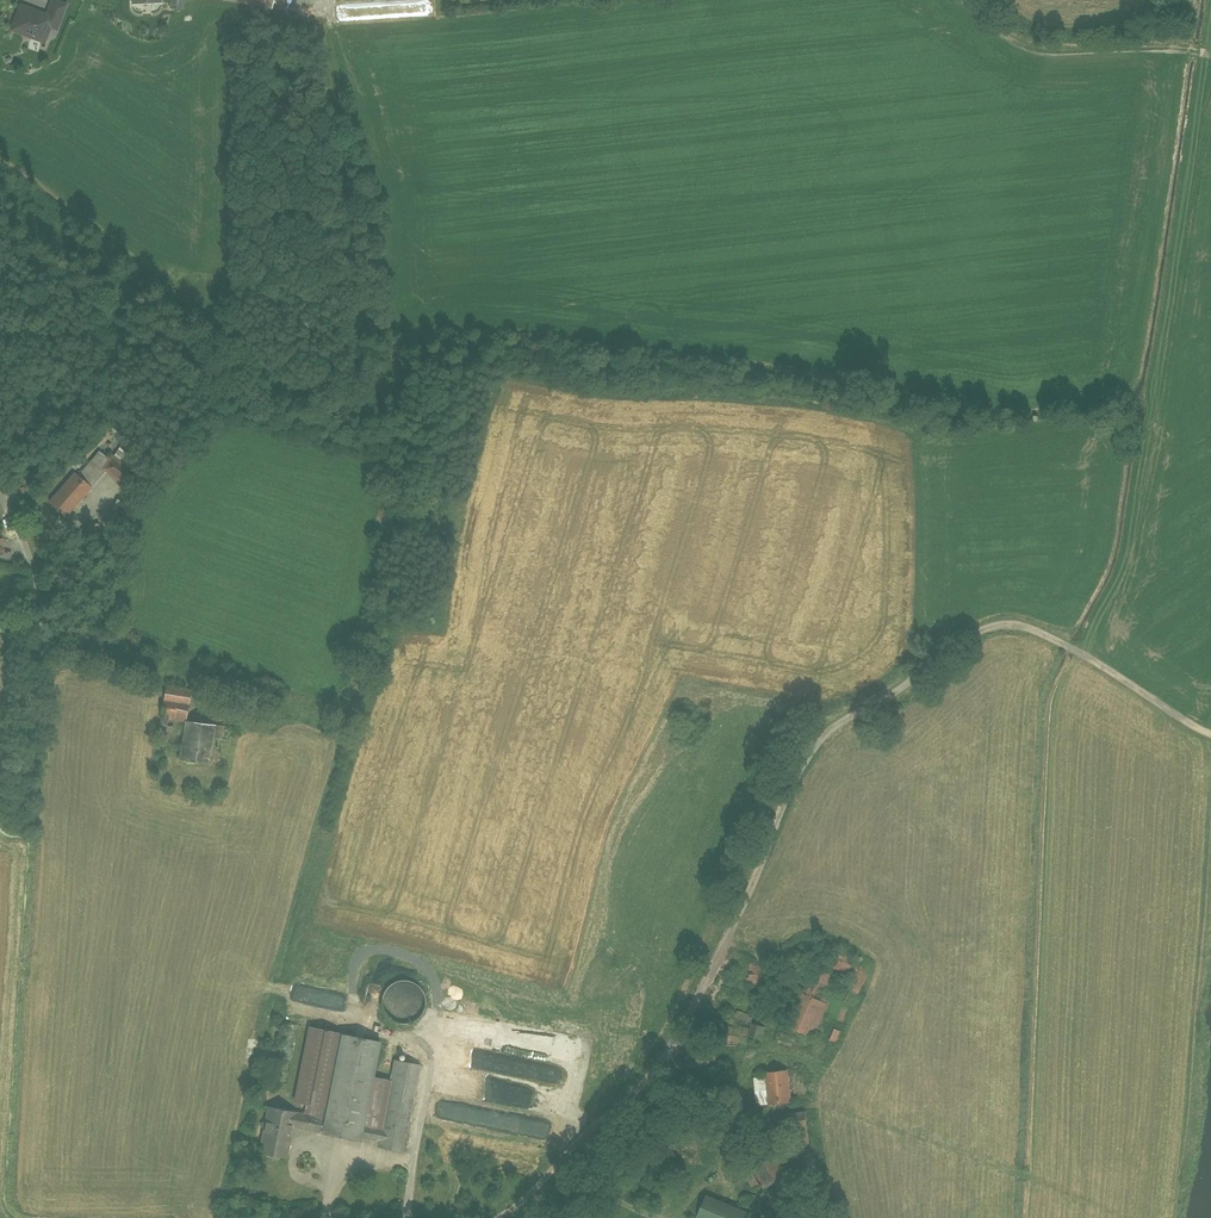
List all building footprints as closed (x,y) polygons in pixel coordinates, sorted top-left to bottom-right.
[(3,30),(43,41),(52,11),(13,0),(12,0),(3,30)] [(186,0),(171,0),(171,8),(186,9),(186,0)] [(114,460),(105,471),(125,488),(134,477),(114,460)] [(90,489),(74,475),(48,505),(64,519),(90,489)] [(189,692),(165,688),(162,703),(186,707),(189,692)] [(186,707),(162,703),(160,719),(183,723),(186,707)] [(177,764),(207,769),(214,728),(183,723),(177,764)] [(160,743),(170,745),(173,729),(162,727),(160,743)] [(856,974),(848,1001),(860,1004),(872,965),(857,961),(859,954),(841,948),(835,968),(856,974)] [(748,981),(770,987),(775,968),(753,962),(748,981)] [(808,972),(789,1026),(820,1037),(841,974),(818,966),(815,975),(808,972)] [(728,986),(744,992),(746,985),(731,979),(728,986)] [(384,1075),(390,1035),(313,1024),(301,1100),(311,1102),(309,1109),(273,1103),(265,1149),(295,1154),(299,1126),(382,1139),(382,1144),(411,1149),(424,1061),(398,1057),(395,1077),(384,1075)] [(837,1027),(832,1039),(840,1043),(845,1031),(837,1027)] [(793,1068),(771,1071),(775,1101),(797,1098),(793,1068)] [(713,1192),(703,1217),(755,1217),(759,1208),(713,1192)]
